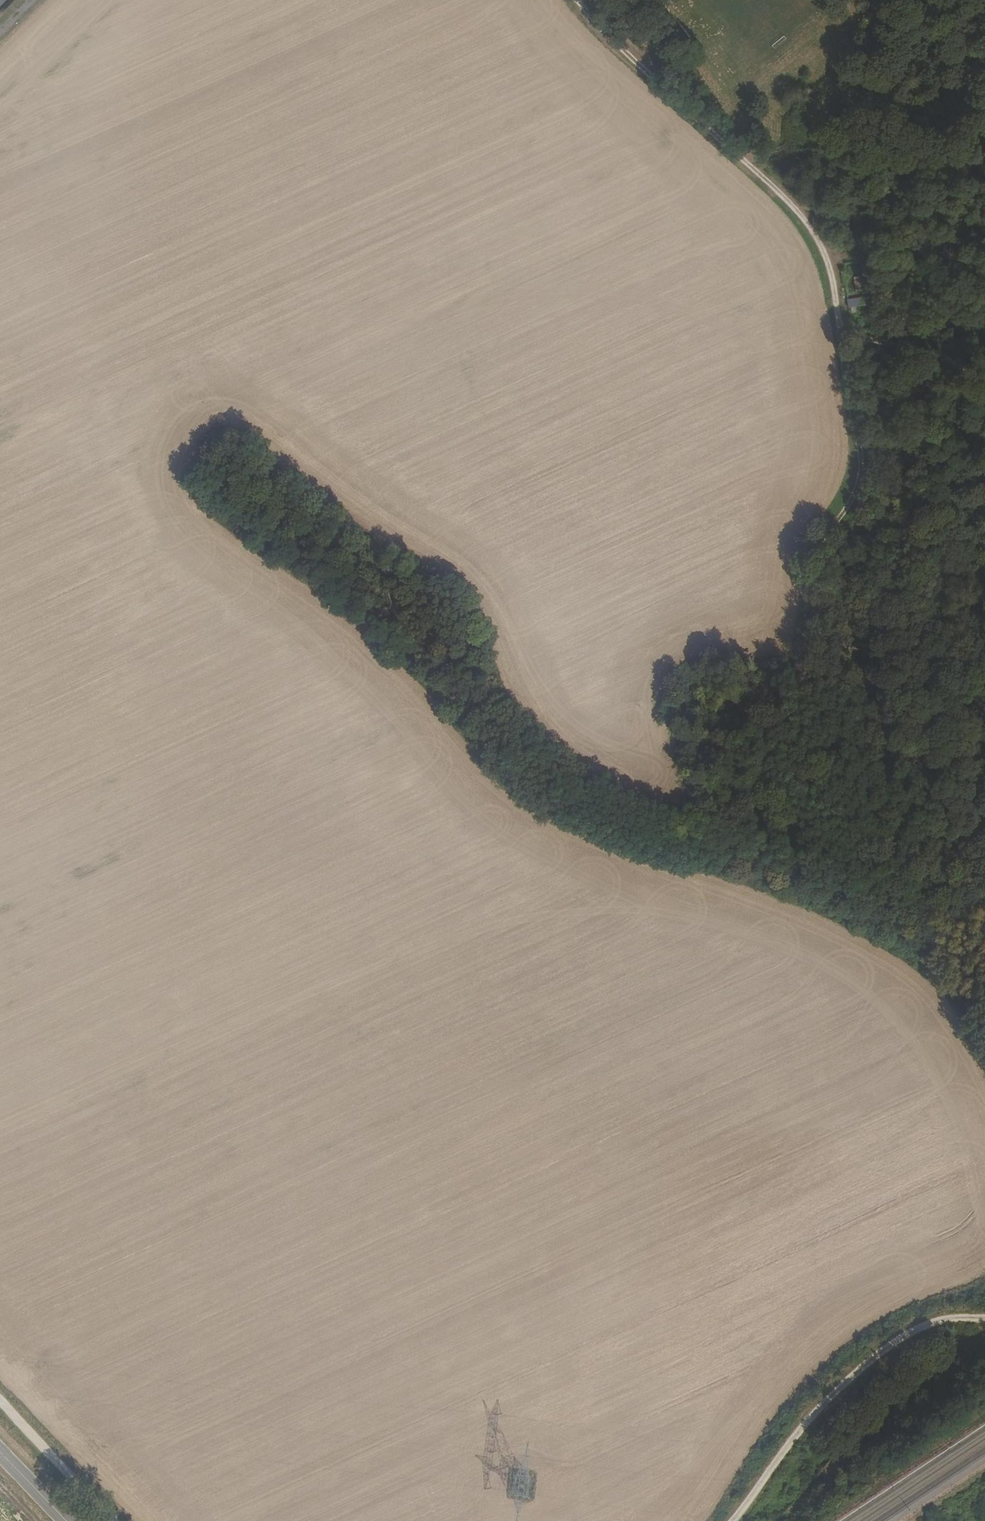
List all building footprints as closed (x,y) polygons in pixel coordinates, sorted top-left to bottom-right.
[(851,320),(855,319),(855,313),(864,312),(863,306),(847,308),(848,314),(851,314),(851,320)]
